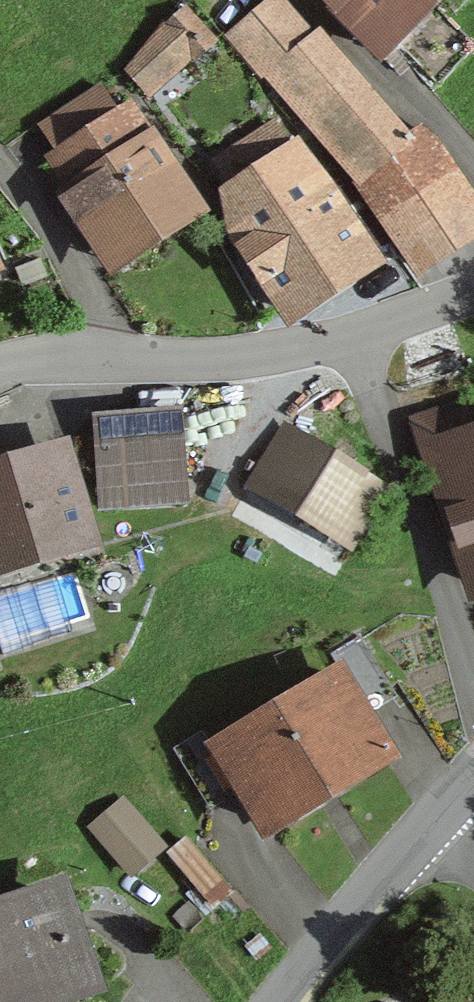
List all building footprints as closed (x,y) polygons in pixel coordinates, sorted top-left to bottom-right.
[(409,138),(405,141),(316,38),(311,42),(275,0),(269,0),(225,38),(259,78),(265,73),(356,180),(414,266),(473,226),(473,207),(425,134),(413,142),(409,138)] [(376,50),(426,0),(327,0),(376,50)] [(167,24),(128,72),(146,92),(191,52),(187,47),(202,34),(185,14),(170,28),(167,24)] [(65,198),(106,260),(195,202),(132,104),(118,113),(101,87),(40,127),(58,152),(48,158),(72,193),(65,198)] [(248,249),(290,311),(369,259),(296,149),(291,152),(273,126),(214,165),(264,238),(248,249)] [(473,568),(473,402),(416,421),(434,476),(443,473),(473,568)] [(99,418),(106,503),(184,497),(177,413),(99,418)] [(254,479),(356,540),(383,494),(285,431),(254,479)] [(85,536),(61,456),(0,475),(0,562),(85,536)] [(333,654),(345,674),(279,714),(326,790),(383,755),(354,707),(388,686),(359,639),(333,654)] [(239,776),(268,825),(326,790),(279,714),(213,753),(202,734),(176,750),(205,797),(239,776)] [(95,825),(131,867),(156,846),(120,803),(95,825)] [(41,1001),(43,1001),(90,986),(72,933),(65,935),(51,894),(0,911),(0,1001),(28,1001),(39,998),(41,1001)]
